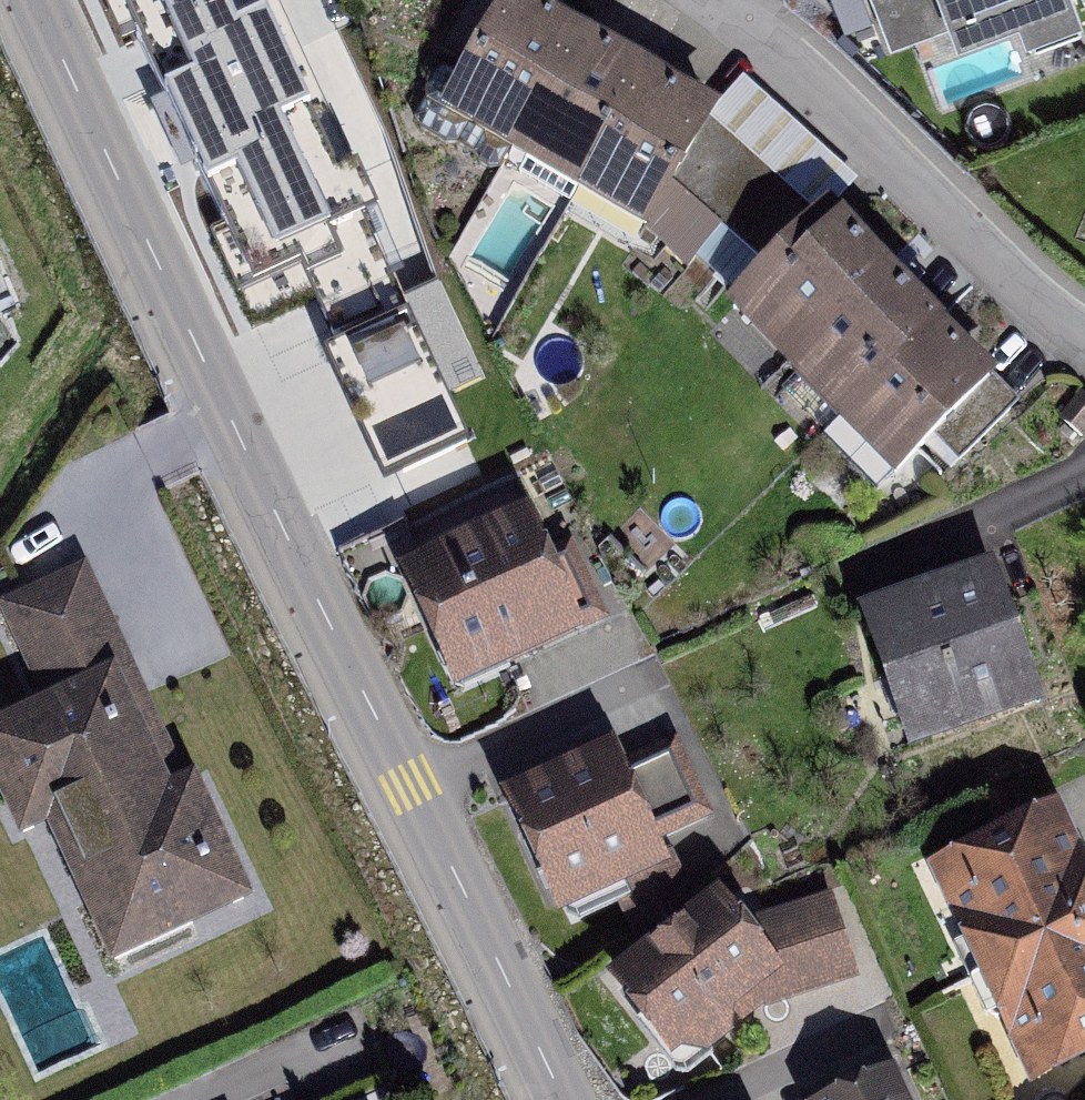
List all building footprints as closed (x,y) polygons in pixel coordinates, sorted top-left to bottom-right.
[(77,14),(108,0),(71,0),(77,14)] [(141,15),(173,0),(134,0),(141,15)] [(217,76),(276,49),(254,0),(182,0),(217,76)] [(438,120),(650,242),(680,190),(715,130),(725,113),(528,0),(508,0),(438,120)] [(865,5),(895,82),(1027,32),(1037,58),(1084,40),(1084,0),(878,0),(865,5)] [(271,127),(196,158),(230,241),(243,236),(390,176),(330,32),(246,67),(271,127)] [(819,222),(715,130),(680,190),(766,273),(819,222)] [(766,273),(725,313),(894,488),(942,443),(963,465),(1020,411),(829,213),(819,222),(766,273)] [(417,285),(354,317),(443,490),(505,458),(417,285)] [(552,516),(412,579),(467,700),(607,636),(552,516)] [(118,965),(261,901),(209,786),(185,797),(84,571),(0,608),(0,628),(33,701),(0,715),(0,795),(21,842),(55,826),(118,965)] [(1002,592),(862,641),(910,777),(1050,727),(1002,592)] [(626,765),(513,813),(563,933),(677,886),(626,765)] [(929,870),(1032,1092),(1084,1067),(1084,860),(1061,809),(929,870)] [(725,898),(616,988),(692,1079),(761,1015),(864,986),(838,905),(762,925),(725,898)] [(897,1077),(846,1099),(908,1099),(897,1077)]
